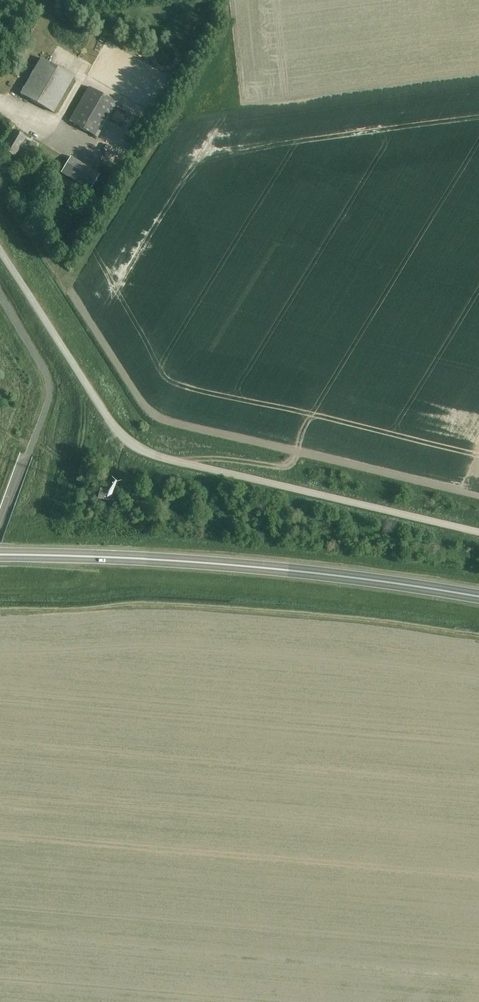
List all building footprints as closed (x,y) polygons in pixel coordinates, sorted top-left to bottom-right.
[(53,113),(74,78),(41,59),(20,94),(53,113)] [(88,87),(69,122),(97,138),(117,103),(88,87)] [(113,112),(123,117),(128,108),(118,103),(113,112)] [(22,146),(26,140),(13,132),(2,151),(15,159),(18,154),(32,162),(33,158),(31,157),(38,145),(32,142),(27,149),(22,146)] [(92,152),(98,158),(102,154),(96,148),(92,152)] [(71,157),(61,173),(89,191),(99,175),(71,157)]
